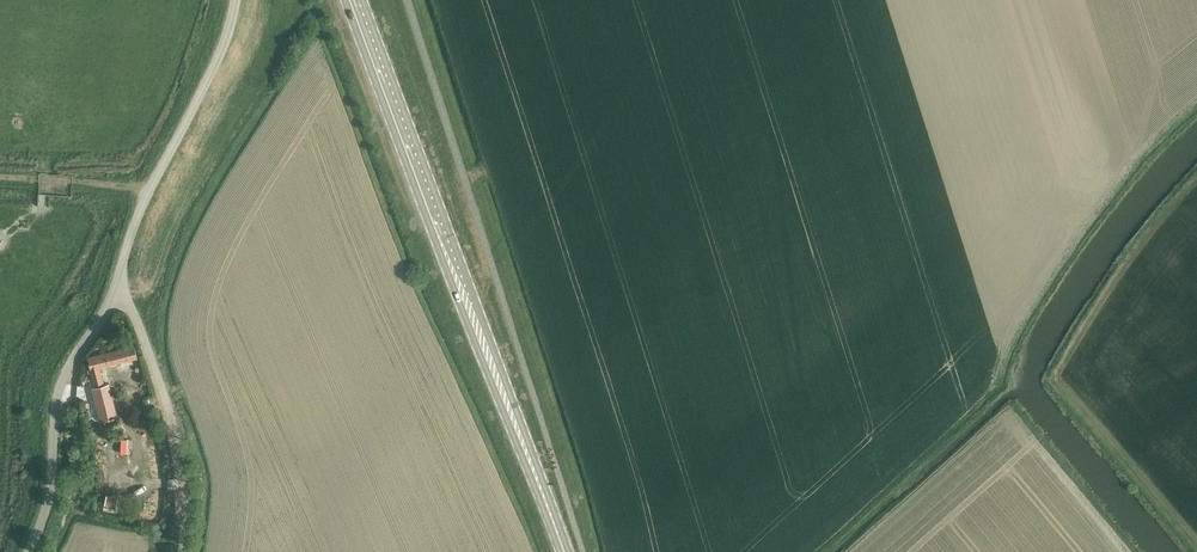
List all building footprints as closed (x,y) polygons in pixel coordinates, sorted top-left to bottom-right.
[(98,367),(136,358),(133,346),(87,357),(94,385),(102,383),(98,367)] [(109,383),(92,387),(100,420),(117,416),(109,383)] [(92,400),(84,402),(86,421),(94,421),(92,400)] [(106,495),(104,504),(116,507),(118,497),(106,495)]
